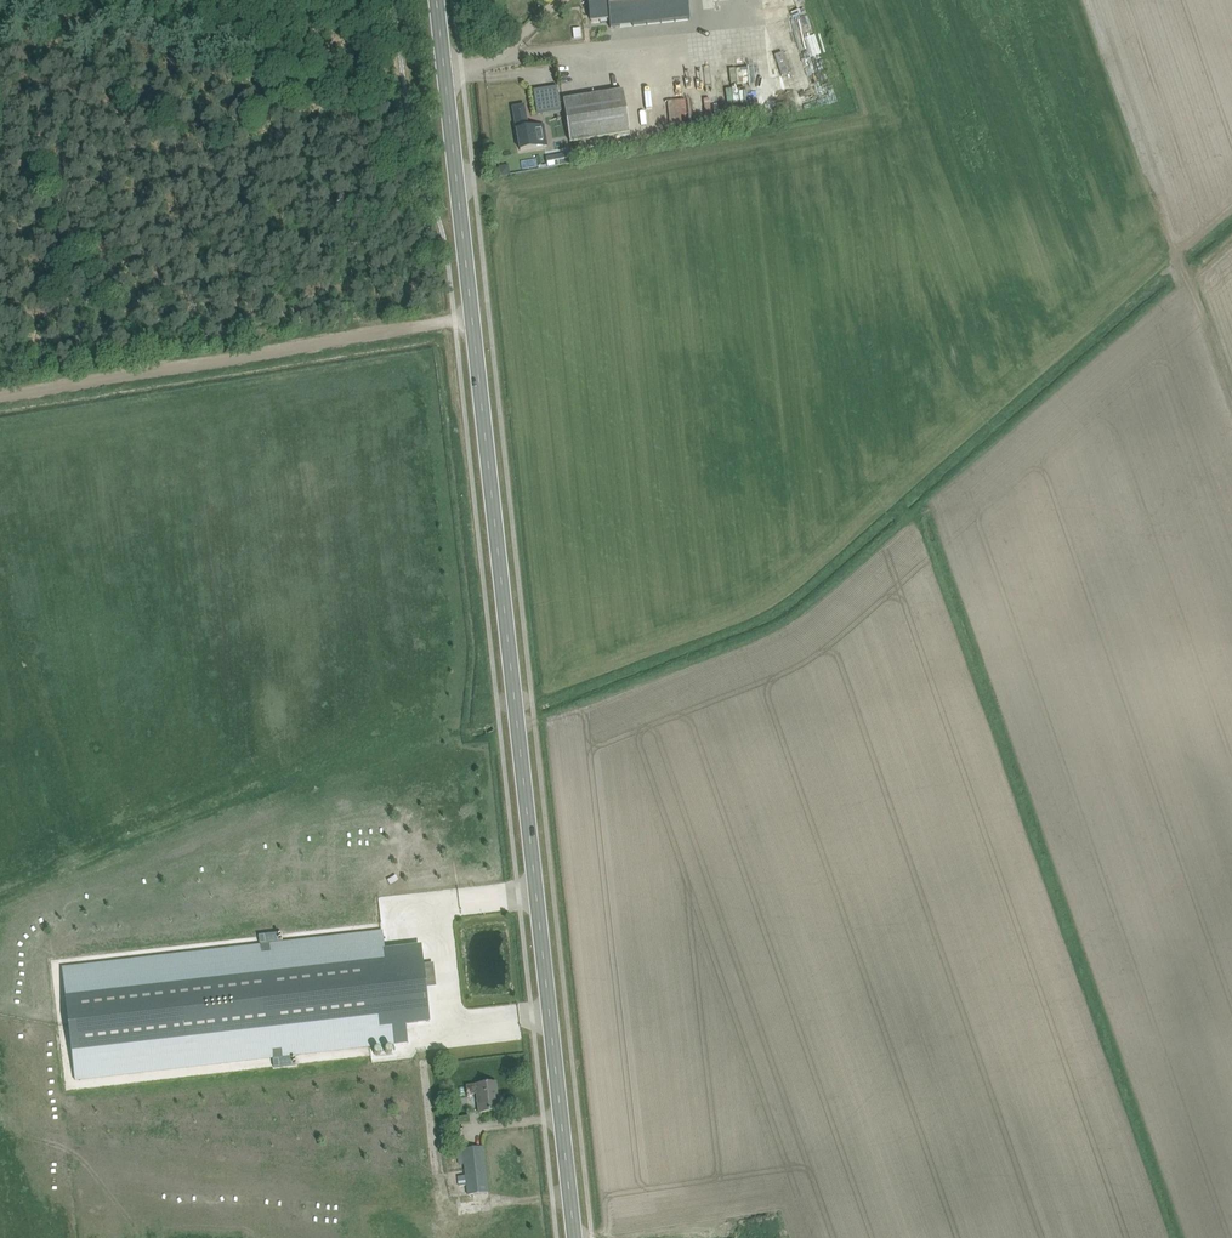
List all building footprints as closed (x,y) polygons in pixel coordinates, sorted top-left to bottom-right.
[(592,21),(584,22),(585,29),(686,18),(684,0),(590,0),(592,21)] [(623,90),(563,100),(570,143),(630,134),(623,90)] [(536,100),(537,114),(561,112),(559,97),(536,100)] [(517,130),(520,151),(543,147),(542,136),(540,126),(534,128),(534,127),(517,130)] [(571,145),(572,155),(584,153),(583,143),(571,145)] [(261,946),(62,969),(75,1080),(274,1057),(274,1059),(273,1059),(274,1068),(296,1065),(295,1057),(283,1058),(283,1056),(395,1043),(393,1025),(405,1023),(416,1022),(423,1021),(429,1021),(425,988),(422,964),(420,946),(415,947),(408,948),(385,950),(382,932),(270,945),(270,943),(282,941),(281,933),(259,935),(260,944),(261,944),(261,946)] [(496,1082),(466,1086),(467,1096),(477,1095),(479,1112),(500,1110),(496,1082)] [(471,1148),(463,1149),(465,1165),(465,1171),(468,1194),(468,1195),(472,1194),(474,1194),(477,1194),(489,1192),(483,1146),(482,1147),(471,1148)]
